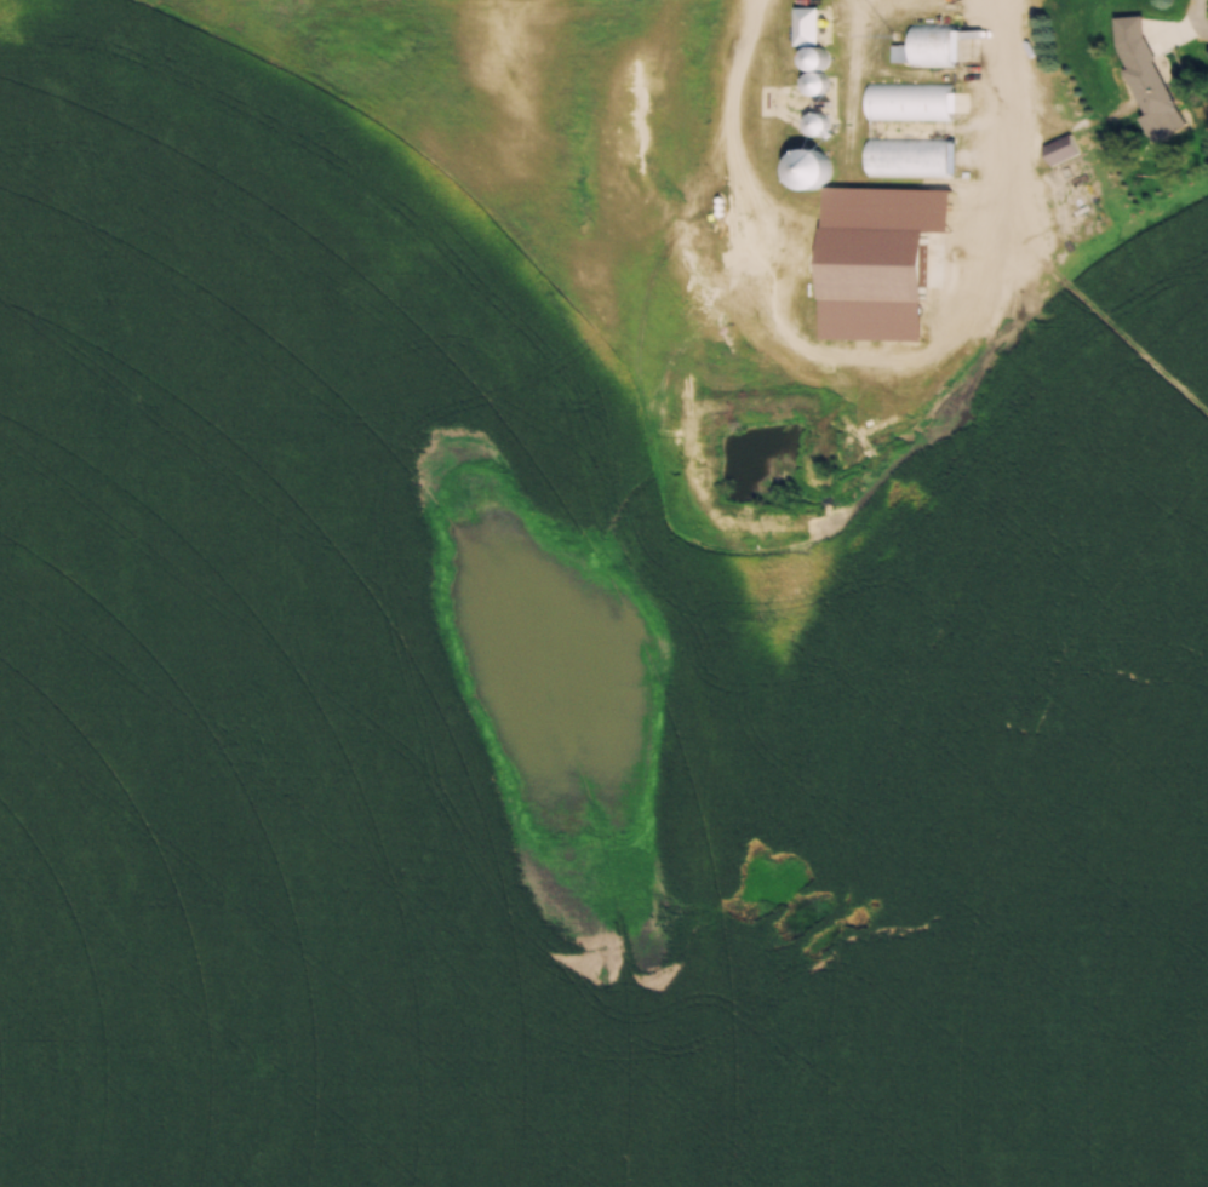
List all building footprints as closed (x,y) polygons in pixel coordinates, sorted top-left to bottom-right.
[(819,9),(794,9),(794,47),(819,47),(819,9)] [(1151,143),(1185,128),(1145,39),(1143,17),(1114,19),(1117,52),(1124,67),(1124,70),(1145,117),(1140,118),(1151,143)] [(1080,156),(1071,136),(1042,148),(1050,169),(1080,156)] [(790,152),(795,188),(822,185),(817,148),(790,152)] [(921,341),(922,230),(820,229),(819,340),(921,341)]
